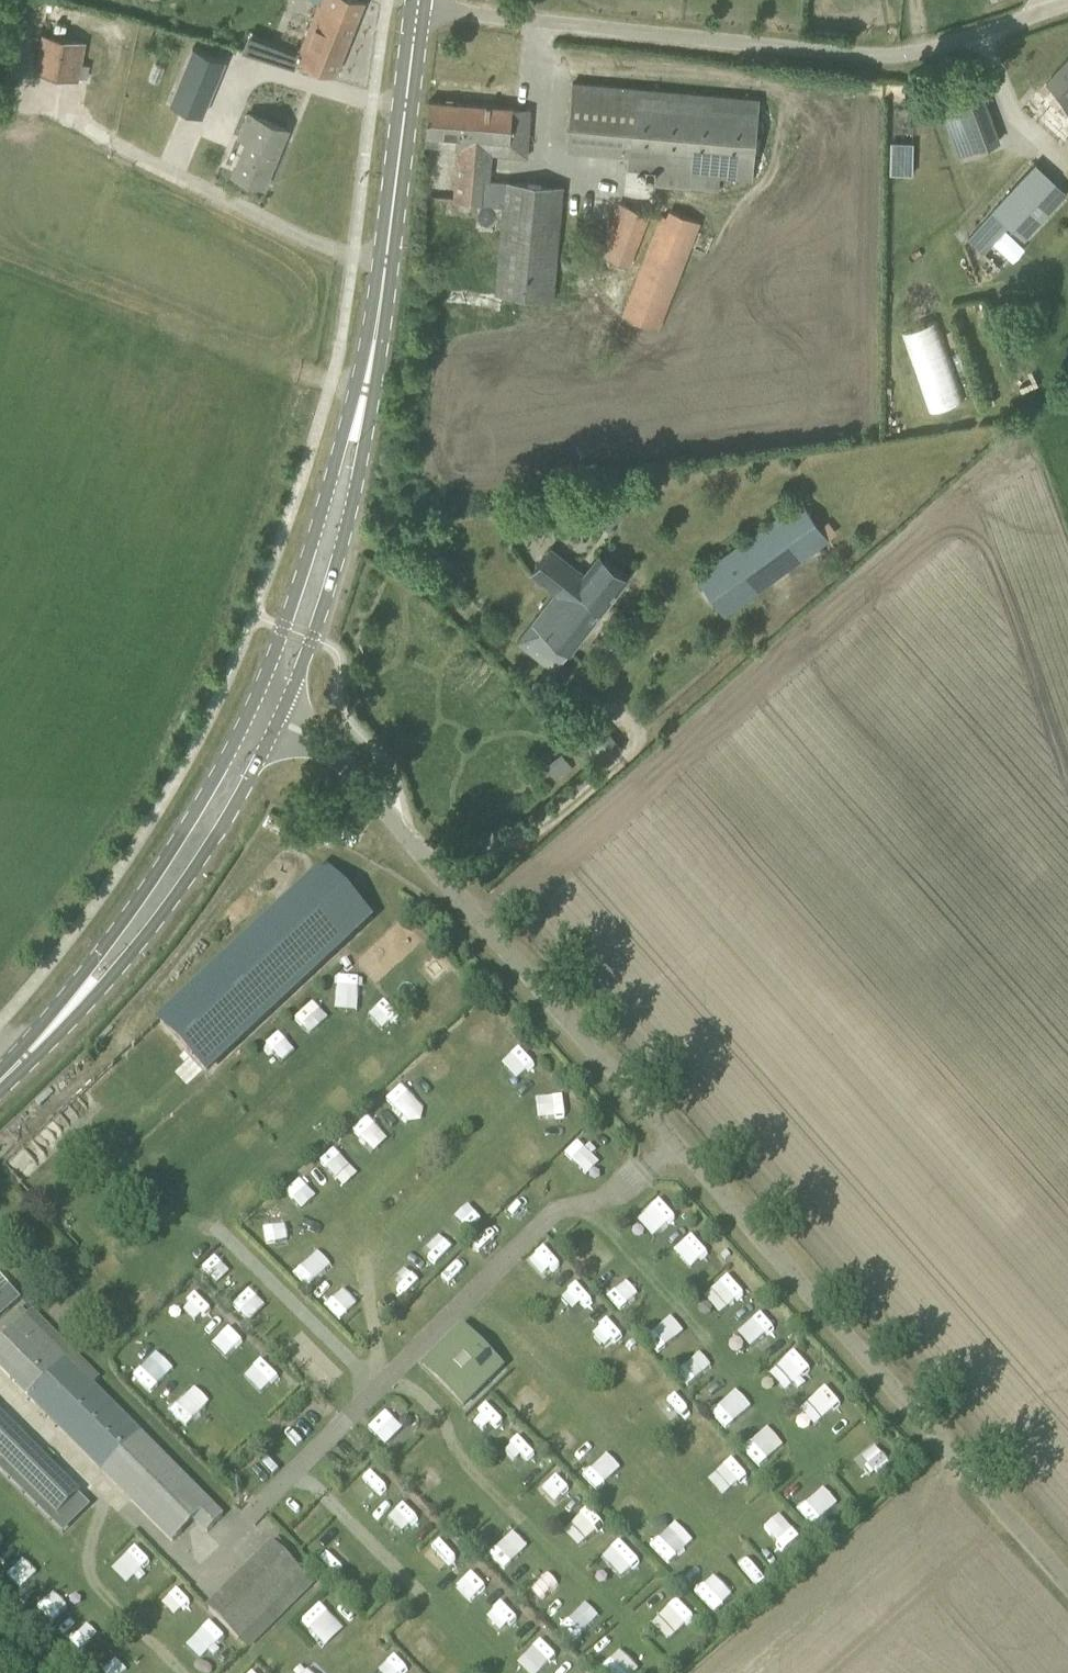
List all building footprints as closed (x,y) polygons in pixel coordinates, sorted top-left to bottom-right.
[(297,58),(315,65),(335,74),(357,19),(359,17),(358,17),(365,0),(318,0),(320,1),(297,58)] [(42,33),(35,70),(79,79),(87,42),(42,33)] [(247,33),(243,44),(293,62),(297,51),(247,33)] [(208,105),(226,59),(194,46),(193,45),(170,102),(203,115),(208,105)] [(1025,106),(1064,143),(1067,139),(1067,59),(1025,106)] [(573,82),(567,146),(628,152),(627,169),(753,180),(760,99),(573,82)] [(954,98),(973,150),(1000,141),(980,88),(954,98)] [(426,134),(426,145),(455,148),(455,150),(458,151),(454,202),(488,204),(489,195),(505,197),(498,293),(555,298),(564,185),(490,179),(492,153),(527,156),(531,108),(429,100),(426,134)] [(234,172),(265,184),(273,166),(269,165),(273,156),(276,157),(288,128),(249,113),(240,136),(248,139),(234,172)] [(889,139),(888,172),(911,172),(912,139),(889,139)] [(1028,210),(1055,181),(1036,163),(968,237),(984,252),(1009,225),(1012,228),(1025,240),(1041,222),(1028,210)] [(650,215),(618,202),(598,253),(630,266),(650,215)] [(701,222),(668,209),(666,216),(660,213),(621,314),(659,329),(701,222)] [(1032,232),(1053,255),(1067,241),(1046,219),(1032,232)] [(928,408),(965,396),(939,315),(903,327),(928,408)] [(696,574),(703,584),(725,615),(830,539),(799,499),(696,574)] [(584,573),(551,547),(531,572),(557,592),(519,641),(555,669),(569,651),(629,575),(600,553),(584,573)] [(559,779),(574,765),(560,751),(546,765),(559,779)] [(326,828),(332,818),(315,809),(310,819),(326,828)] [(353,841),(359,832),(345,824),(339,833),(353,841)] [(323,869),(160,1021),(207,1071),(370,919),(323,869)] [(513,1081),(535,1069),(523,1047),(500,1059),(513,1081)] [(398,1113),(416,1102),(404,1084),(386,1095),(398,1113)] [(563,1095),(543,1096),(544,1116),(564,1115),(563,1095)] [(355,1131),(371,1142),(382,1126),(366,1115),(355,1131)] [(576,1140),(564,1154),(589,1175),(601,1161),(576,1140)] [(288,1190),(304,1204),(313,1193),(297,1180),(288,1190)] [(462,1195),(446,1209),(465,1230),(480,1216),(462,1195)] [(657,1238),(677,1216),(658,1199),(638,1222),(657,1238)] [(265,1246),(289,1242),(285,1222),(262,1226),(265,1246)] [(417,1239),(437,1261),(448,1251),(428,1228),(417,1239)] [(489,1257),(501,1242),(486,1229),(474,1244),(489,1257)] [(674,1250),(692,1268),(709,1252),(691,1233),(674,1250)] [(293,1272),(307,1287),(331,1265),(317,1250),(293,1272)] [(216,1280),(226,1271),(213,1256),(203,1265),(216,1280)] [(402,1296),(419,1279),(403,1261),(385,1278),(402,1296)] [(704,1297),(719,1312),(742,1290),(727,1274),(704,1297)] [(621,1310),(644,1290),(632,1277),(609,1297),(621,1310)] [(561,1297),(575,1312),(590,1298),(576,1283),(561,1297)] [(9,1286),(1,1293),(13,1307),(21,1300),(9,1286)] [(249,1288),(233,1304),(250,1321),(266,1305),(249,1288)] [(169,1314),(189,1333),(212,1308),(192,1290),(169,1314)] [(326,1305),(340,1320),(356,1304),(343,1290),(326,1305)] [(750,1352),(759,1344),(761,1346),(778,1330),(757,1309),(732,1334),(750,1352)] [(9,1333),(0,1342),(0,1369),(173,1543),(211,1505),(70,1364),(76,1358),(30,1312),(24,1318),(9,1333)] [(658,1353),(681,1332),(668,1317),(644,1337),(658,1353)] [(607,1350),(623,1335),(607,1318),(591,1333),(607,1350)] [(213,1343),(229,1358),(245,1341),(229,1326),(213,1343)] [(425,1366),(465,1406),(505,1367),(464,1326),(425,1366)] [(770,1372),(788,1391),(812,1369),(794,1350),(770,1372)] [(150,1392),(174,1368),(157,1351),(133,1374),(150,1392)] [(700,1352),(677,1373),(689,1385),(712,1365),(700,1352)] [(243,1375),(260,1393),(278,1377),(261,1359),(243,1375)] [(169,1410),(185,1425),(209,1400),(193,1385),(169,1410)] [(801,1409),(817,1426),(842,1402),(826,1386),(801,1409)] [(663,1426),(685,1405),(670,1388),(647,1409),(663,1426)] [(737,1389),(711,1411),(726,1429),(752,1407),(737,1389)] [(479,1440),(502,1417),(486,1402),(464,1424),(479,1440)] [(388,1445),(404,1427),(385,1409),(368,1427),(388,1445)] [(9,1423),(0,1414),(0,1432),(9,1423)] [(762,1467),(784,1445),(767,1427),(744,1449),(762,1467)] [(495,1459),(510,1475),(535,1451),(520,1435),(495,1459)] [(44,1459),(27,1442),(7,1463),(39,1495),(49,1485),(33,1470),(44,1459)] [(860,1458),(874,1474),(889,1462),(876,1445),(860,1458)] [(594,1488),(619,1471),(608,1455),(583,1472),(594,1488)] [(732,1458),(719,1472),(736,1488),(749,1474),(732,1458)] [(374,1474),(360,1485),(369,1497),(383,1486),(374,1474)] [(555,1478),(545,1490),(558,1502),(569,1490),(555,1478)] [(813,1525),(838,1502),(823,1486),(798,1509),(813,1525)] [(591,1536),(600,1519),(588,1512),(579,1529),(591,1536)] [(782,1512),(763,1527),(781,1550),(800,1535),(782,1512)] [(268,1518),(247,1541),(258,1552),(279,1528),(268,1518)] [(652,1543),(669,1563),(693,1541),(676,1522),(652,1543)] [(503,1569),(529,1547),(514,1530),(488,1553),(503,1569)] [(437,1539),(423,1554),(440,1569),(453,1553),(437,1539)] [(602,1557),(622,1578),(641,1561),(621,1539),(602,1557)] [(268,1540),(204,1607),(250,1650),(313,1584),(268,1540)] [(737,1564),(751,1579),(765,1566),(752,1551),(737,1564)] [(525,1589),(540,1605),(555,1590),(541,1574),(525,1589)] [(474,1575),(461,1589),(472,1600),(486,1585),(474,1575)] [(697,1592),(716,1612),(734,1594),(716,1575),(697,1592)] [(669,1641),(694,1616),(677,1599),(652,1624),(669,1641)] [(488,1618),(503,1633),(517,1618),(501,1604),(488,1618)] [(325,1647),(342,1628),(317,1605),(300,1624),(325,1647)] [(201,1660),(224,1635),(208,1620),(185,1646),(201,1660)] [(527,1672),(540,1672),(556,1655),(539,1639),(517,1664),(527,1672)] [(140,1661),(125,1646),(101,1669),(105,1672),(128,1672),(140,1661)] [(637,1671),(626,1650),(603,1662),(609,1672),(633,1672),(637,1671)] [(408,1669),(394,1654),(373,1672),(403,1672),(408,1669)] [(316,1662),(304,1672),(327,1672),(316,1662)]
